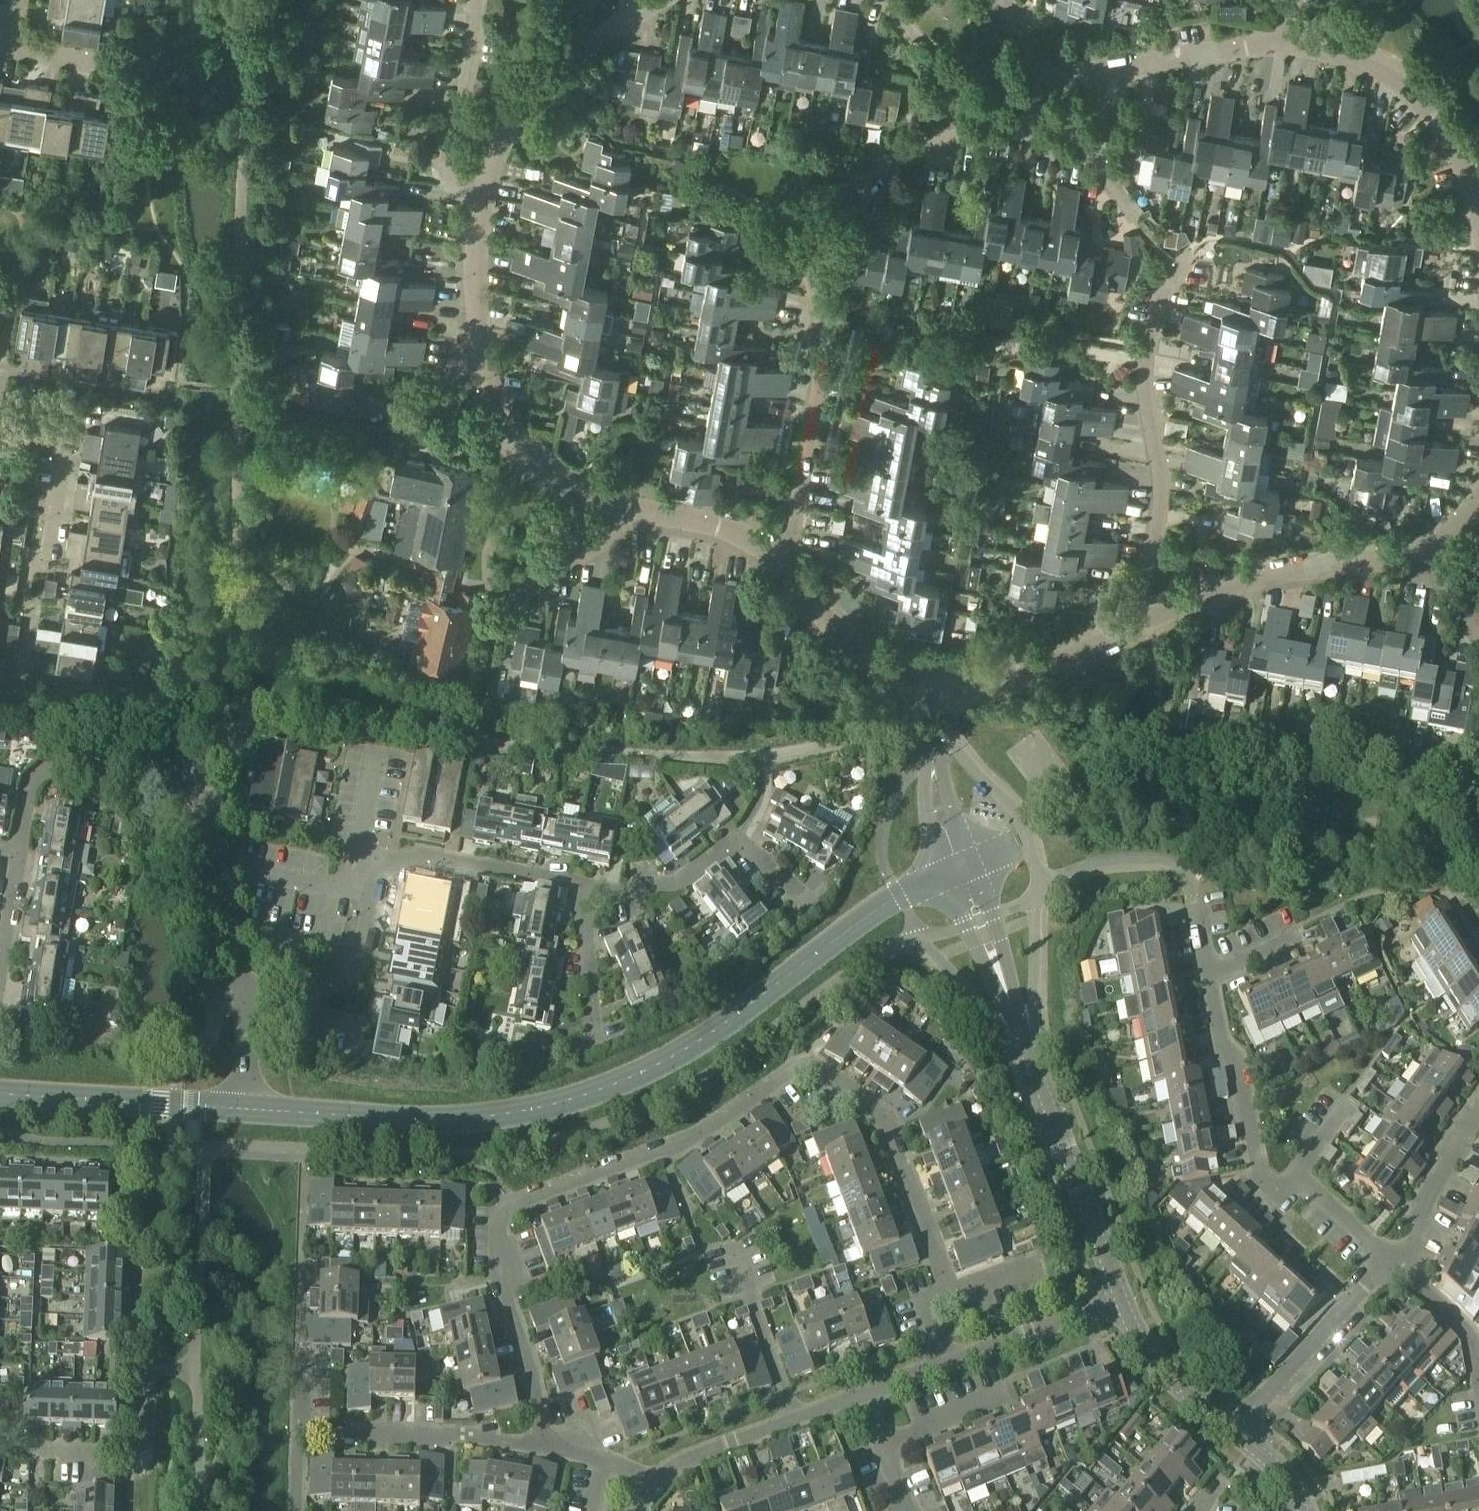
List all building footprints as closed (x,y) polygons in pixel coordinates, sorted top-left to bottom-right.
[(50,2),(103,11),(113,12),(115,0),(50,0),(50,2)] [(360,4),(443,20),(445,8),(419,3),(419,5),(409,4),(410,0),(361,0),(360,4)] [(792,0),(780,0),(776,24),(778,24),(776,34),(768,32),(759,80),(760,80),(777,83),(792,0)] [(795,86),(804,39),(795,37),(797,28),(799,28),(804,2),(792,0),(777,83),(795,86)] [(1053,18),(1079,23),(1081,12),(1101,16),(1104,0),(1056,0),(1053,18)] [(88,34),(99,36),(103,11),(50,2),(48,15),(53,16),(51,28),(68,31),(68,35),(87,38),(88,34)] [(443,20),(360,4),(356,22),(369,24),(404,31),(406,22),(416,24),(415,26),(441,31),(443,20)] [(833,81),(846,10),(835,8),(830,34),(832,34),(830,44),(822,42),(815,78),(833,81)] [(699,46),(690,45),(682,92),(700,95),(715,13),(704,10),(699,36),(701,37),(699,46)] [(833,81),(831,93),(848,96),(849,96),(858,49),(849,47),(851,38),(853,38),(858,12),(846,10),(833,81)] [(720,87),(727,51),(718,50),(720,40),(722,41),(727,15),(715,13),(700,95),(718,99),(720,87)] [(736,102),(755,106),(757,94),(760,80),(759,80),(768,32),(769,23),(758,20),(753,46),(755,47),(753,56),(745,55),(736,102)] [(404,31),(369,24),(366,43),(401,49),(404,31)] [(676,69),(667,67),(659,115),(677,119),(682,92),(690,45),(692,35),(681,33),(676,59),(678,59),(676,69)] [(804,39),(795,86),(813,90),(815,78),(822,42),(804,39)] [(872,41),(868,41),(859,39),(858,49),(849,96),(848,96),(846,110),(865,114),(871,78),(863,77),(864,71),(866,71),(872,41)] [(401,49),(366,43),(362,61),(433,74),(435,62),(409,58),(409,60),(399,58),(401,49)] [(661,55),(640,51),(635,77),(646,79),(640,111),(659,115),(667,67),(659,66),(661,55)] [(727,51),(720,87),(718,99),(736,102),(745,55),(727,51)] [(433,74),(362,61),(359,79),(394,85),(396,77),(406,78),(405,81),(431,85),(433,74)] [(894,124),(896,112),(898,101),(909,103),(911,95),(914,75),(903,73),(882,69),(880,80),(871,78),(865,114),(884,117),(883,122),(894,124)] [(359,79),(333,74),(330,92),(365,99),(367,90),(376,92),(376,94),(402,99),(404,87),(394,85),(359,79)] [(0,80),(0,142),(6,143),(15,85),(2,83),(2,80),(0,80)] [(1301,84),(1289,82),(1284,108),(1286,108),(1285,118),(1276,116),(1269,152),(1267,162),(1285,165),(1287,155),(1301,84)] [(30,146),(31,140),(40,86),(28,84),(28,87),(15,85),(6,143),(30,146)] [(598,84),(596,94),(605,96),(607,86),(598,84)] [(1303,121),(1305,115),(1307,116),(1312,86),(1301,84),(1287,155),(1305,158),(1312,123),(1303,121)] [(55,144),(61,107),(49,105),(51,88),(40,86),(31,140),(55,144)] [(80,147),(88,94),(76,92),(74,109),(61,107),(55,144),(80,147)] [(326,111),(333,112),(331,123),(370,130),(374,109),(364,107),(365,99),(330,92),(326,111)] [(1342,165),(1355,94),(1343,92),(1339,118),(1341,118),(1339,128),(1330,126),(1323,162),(1342,165)] [(88,94),(80,147),(105,151),(104,155),(117,157),(125,106),(113,104),(111,115),(97,113),(100,96),(88,94)] [(1207,130),(1199,128),(1192,164),(1210,167),(1223,96),(1212,94),(1207,120),(1209,120),(1207,130)] [(1360,168),(1366,133),(1358,131),(1360,122),(1362,122),(1367,96),(1355,94),(1342,165),(1360,168)] [(911,95),(909,103),(922,105),(923,102),(923,98),(911,95)] [(1228,171),(1235,135),(1226,134),(1228,124),(1230,124),(1235,98),(1223,96),(1210,167),(1228,171)] [(1246,174),(1264,177),(1267,162),(1269,152),(1276,116),(1278,106),(1266,104),(1261,130),(1263,131),(1262,140),(1253,139),(1246,174)] [(725,116),(720,145),(721,146),(728,147),(729,142),(731,131),(733,117),(725,116)] [(1184,142),(1186,143),(1184,153),(1176,151),(1169,186),(1187,190),(1192,164),(1199,128),(1200,119),(1189,117),(1184,142)] [(1323,162),(1330,126),(1312,123),(1305,158),(1323,162)] [(1368,123),(1366,133),(1360,168),(1355,194),(1373,198),(1380,162),(1371,161),(1373,151),(1375,151),(1380,126),(1368,123)] [(588,138),(587,141),(586,141),(586,143),(585,143),(584,145),(584,146),(584,148),(584,149),(584,150),(584,151),(585,153),(582,166),(593,169),(591,177),(627,184),(630,165),(623,164),(625,153),(601,148),(603,140),(596,139),(597,135),(590,134),(589,138),(588,138)] [(1169,186),(1176,151),(1167,149),(1169,139),(1148,135),(1143,161),(1154,163),(1150,183),(1169,186)] [(1226,182),(1244,186),(1246,174),(1253,139),(1235,135),(1228,171),(1226,182)] [(354,151),(334,147),(330,166),(366,173),(367,164),(378,166),(382,145),(356,140),(354,151)] [(1391,204),(1402,206),(1411,157),(1390,153),(1388,164),(1380,162),(1373,198),(1392,201),(1391,204)] [(374,181),(374,183),(364,181),(366,173),(330,166),(327,184),(353,189),(388,195),(398,197),(400,186),(374,181)] [(277,168),(275,177),(282,178),(287,179),(289,170),(282,169),(277,168)] [(1002,248),(1015,177),(1003,175),(999,200),(1001,201),(999,211),(990,209),(983,244),(1002,248)] [(597,197),(623,202),(627,184),(591,177),(590,186),(580,184),(580,182),(555,177),(552,189),(562,190),(597,197)] [(1015,177),(1002,248),(1020,251),(1026,216),(1018,214),(1020,204),(1022,205),(1027,179),(1015,177)] [(1056,258),(1069,187),(1058,185),(1053,211),(1055,211),(1053,221),(1044,219),(1038,255),(1056,258)] [(922,223),(913,221),(904,269),(922,272),(925,260),(938,189),(926,187),(921,213),(923,213),(922,223)] [(1074,261),(1081,226),(1072,224),(1074,215),(1076,215),(1081,189),(1069,187),(1056,258),(1074,261)] [(396,206),(386,204),(388,195),(353,189),(349,207),(420,220),(422,209),(396,204),(396,206)] [(942,263),(949,228),(940,226),(942,217),(944,217),(949,191),(938,189),(925,260),(942,263)] [(597,197),(562,190),(560,199),(551,197),(551,195),(525,190),(523,202),(594,215),(597,197)] [(680,194),(672,193),(670,202),(678,204),(680,194)] [(979,270),(983,244),(990,209),(992,199),(980,197),(976,223),(978,223),(976,233),(967,231),(960,267),(979,270)] [(555,227),(591,233),(594,215),(523,202),(521,213),(547,218),(547,216),(557,218),(555,227)] [(336,223),(346,225),(381,232),(383,223),(392,225),(392,227),(418,232),(420,220),(349,207),(339,205),(336,223)] [(1255,226),(1253,237),(1271,240),(1274,228),(1275,220),(1277,210),(1267,208),(1265,215),(1258,214),(1257,217),(1255,226)] [(898,235),(900,236),(899,245),(890,244),(883,279),(901,283),(904,269),(913,221),(915,212),(903,209),(898,235)] [(1036,266),(1038,255),(1044,219),(1026,216),(1020,251),(1017,263),(1036,266)] [(1083,216),(1081,226),(1074,261),(1069,287),(1087,291),(1094,255),(1085,254),(1087,244),(1089,244),(1094,218),(1083,216)] [(1310,220),(1297,218),(1293,241),(1306,244),(1310,220)] [(1295,223),(1276,219),(1272,244),(1291,247),(1295,223)] [(1312,227),(1311,232),(1319,233),(1319,229),(1320,224),(1313,223),(1312,227)] [(1349,225),(1336,223),(1335,231),(1348,234),(1349,225)] [(342,243),(378,250),(381,232),(346,225),(342,243)] [(711,225),(709,235),(689,232),(685,251),(720,257),(722,249),(733,251),(737,230),(711,225)] [(1349,225),(1348,234),(1359,236),(1361,227),(1349,225)] [(552,245),(587,252),(591,233),(555,227),(552,245)] [(881,289),(883,279),(890,244),(881,242),(883,231),(862,227),(860,238),(853,236),(845,282),(881,289)] [(960,267),(967,231),(949,228),(942,263),(960,267)] [(1181,229),(1178,246),(1191,239),(1186,230),(1181,229)] [(1449,234),(1447,243),(1457,244),(1458,235),(1449,234)] [(386,260),(376,258),(378,250),(342,243),(339,261),(365,266),(400,273),(410,274),(412,263),(386,258),(386,260)] [(1388,256),(1368,253),(1365,272),(1400,278),(1402,270),(1412,272),(1416,251),(1412,250),(1413,246),(1403,244),(1402,248),(1390,246),(1388,256)] [(587,252),(552,245),(550,253),(541,252),(541,249),(515,245),(513,256),(584,270),(587,252)] [(1126,252),(1126,250),(1105,246),(1103,257),(1094,255),(1087,291),(1106,294),(1108,287),(1118,289),(1119,287),(1126,252)] [(630,249),(617,247),(615,257),(629,259),(630,249)] [(729,266),(728,268),(719,266),(720,257),(685,251),(682,270),(707,275),(708,274),(743,280),(752,282),(755,270),(729,266)] [(584,270),(513,256),(511,268),(537,273),(537,270),(547,272),(545,281),(580,288),(581,287),(584,270)] [(365,266),(361,284),(432,297),(434,286),(409,281),(408,283),(399,281),(400,273),(365,266)] [(1283,286),(1285,276),(1246,268),(1242,289),(1253,291),(1251,300),(1287,307),(1290,288),(1283,286)] [(1408,287),(1408,289),(1398,287),(1400,278),(1365,272),(1361,290),(1387,295),(1423,301),(1432,303),(1434,292),(1408,287)] [(741,289),(743,280),(708,274),(707,275),(704,292),(775,305),(777,293),(751,288),(751,291),(741,289)] [(567,304),(603,311),(606,291),(581,287),(580,288),(545,281),(535,279),(533,291),(559,296),(559,293),(569,295),(567,304)] [(650,298),(653,283),(641,280),(638,296),(650,298)] [(404,304),(430,309),(432,297),(361,284),(358,302),(393,309),(395,300),(405,302),(404,304)] [(775,305),(704,292),(701,310),(736,316),(738,308),(747,309),(747,311),(773,316),(775,305)] [(27,369),(39,371),(49,311),(51,299),(25,295),(23,307),(17,342),(31,344),(27,369)] [(1421,310),(1423,301),(1387,295),(1384,313),(1455,326),(1457,315),(1431,310),(1431,312),(1421,310)] [(1213,312),(1222,314),(1271,323),(1284,325),(1287,307),(1251,300),(1250,309),(1240,307),(1240,305),(1215,300),(1213,312)] [(358,302),(355,320),(390,327),(393,309),(358,302)] [(612,312),(603,311),(567,304),(564,322),(599,329),(609,330),(612,312)] [(296,309),(274,305),(271,319),(293,324),(296,309)] [(106,356),(116,358),(122,322),(123,311),(99,307),(97,319),(88,379),(99,381),(101,369),(104,369),(106,356)] [(736,316),(701,310),(698,328),(733,334),(736,316)] [(52,362),(65,364),(73,315),(49,311),(39,371),(50,373),(52,362)] [(1211,318),(1185,313),(1183,325),(1267,341),(1271,323),(1222,314),(1221,322),(1211,320),(1211,318)] [(1380,331),(1416,338),(1417,329),(1427,331),(1427,333),(1453,338),(1455,326),(1384,313),(1380,331)] [(75,377),(88,379),(97,319),(73,315),(65,364),(77,366),(75,377)] [(343,318),(340,336),(351,338),(422,351),(424,340),(394,334),(394,337),(388,335),(390,327),(355,320),(343,318)] [(122,322),(116,358),(128,360),(126,373),(128,373),(126,385),(136,386),(146,326),(122,322)] [(599,329),(564,322),(562,331),(553,329),(553,327),(527,322),(525,333),(596,347),(599,329)] [(294,327),(278,324),(275,340),(291,343),(294,327)] [(1263,358),(1264,359),(1267,341),(1183,325),(1181,336),(1207,341),(1207,339),(1217,341),(1215,350),(1263,359),(1263,358)] [(146,326),(136,386),(146,388),(148,376),(150,376),(152,364),(166,366),(166,362),(174,363),(179,332),(146,326)] [(733,334),(698,328),(694,347),(720,352),(720,350),(755,357),(765,359),(767,347),(741,342),(741,345),(731,343),(733,334)] [(1377,349),(1412,356),(1416,338),(1380,331),(1377,349)] [(608,349),(596,347),(525,333),(523,345),(549,350),(549,348),(559,349),(557,358),(604,367),(605,366),(608,349)] [(340,336),(337,354),(348,356),(383,363),(385,354),(394,356),(394,358),(420,363),(422,351),(351,338),(340,336)] [(629,340),(626,352),(639,355),(641,343),(629,340)] [(1049,342),(1047,351),(1028,347),(1024,368),(1059,375),(1061,366),(1072,368),(1075,347),(1049,342)] [(1333,347),(1330,359),(1339,361),(1341,349),(1333,347)] [(1374,367),(1399,372),(1435,379),(1445,380),(1447,369),(1421,364),(1420,366),(1411,364),(1412,356),(1377,349),(1374,367)] [(717,368),(787,382),(790,370),(764,365),(763,367),(754,366),(755,357),(720,350),(720,352),(717,368)] [(1263,359),(1215,350),(1212,368),(1259,377),(1263,359)] [(390,376),(393,365),(383,363),(348,356),(337,354),(322,351),(318,369),(354,376),(356,367),(365,369),(365,371),(390,376)] [(619,369),(605,366),(604,367),(557,358),(548,356),(545,368),(571,373),(572,371),(581,373),(580,381),(615,388),(625,390),(628,372),(618,370),(619,369)] [(945,372),(905,365),(901,386),(912,388),(911,395),(947,402),(950,384),(943,383),(945,372)] [(787,382),(717,368),(713,386),(749,393),(750,384),(760,386),(759,388),(785,393),(787,382)] [(1059,375),(1024,368),(1021,386),(1093,399),(1095,388),(1068,382),(1068,386),(1058,384),(1059,375)] [(1173,379),(1256,395),(1259,377),(1212,368),(1211,376),(1201,375),(1201,372),(1175,368),(1173,379)] [(318,369),(313,399),(359,408),(363,387),(352,385),(354,376),(318,369)] [(1435,379),(1399,372),(1396,390),(1467,403),(1469,392),(1443,387),(1443,389),(1433,387),(1435,379)] [(1256,395),(1173,379),(1171,391),(1197,396),(1197,393),(1207,395),(1205,404),(1253,413),(1256,395)] [(563,409),(589,414),(609,417),(611,407),(623,409),(627,390),(625,390),(615,388),(580,381),(578,390),(567,388),(563,409)] [(749,393),(713,386),(710,404),(745,411),(749,393)] [(1467,403),(1396,390),(1393,408),(1428,415),(1430,406),(1439,408),(1439,410),(1465,415),(1467,403)] [(1080,406),(1082,398),(1046,391),(1043,409),(1114,422),(1116,411),(1090,406),(1090,408),(1080,406)] [(911,395),(911,394),(909,406),(900,404),(900,402),(874,397),(872,408),(943,422),(947,402),(911,395)] [(1324,396),(1320,413),(1338,417),(1342,399),(1324,396)] [(1267,415),(1253,413),(1205,404),(1196,402),(1194,414),(1219,418),(1220,416),(1229,418),(1228,427),(1263,433),(1267,415)] [(745,411),(710,404),(707,422),(777,436),(779,424),(754,419),(753,422),(744,420),(745,411)] [(1393,408),(1381,406),(1378,424),(1425,433),(1428,415),(1393,408)] [(997,419),(1010,422),(1013,410),(999,407),(997,419)] [(1031,407),(1028,425),(1030,425),(1075,434),(1077,425),(1086,427),(1086,429),(1112,434),(1114,422),(1043,409),(1031,407)] [(913,436),(917,418),(881,411),(880,419),(870,417),(871,415),(845,411),(843,422),(913,436)] [(1317,431),(1331,434),(1335,435),(1338,417),(1320,413),(1317,431)] [(561,419),(559,433),(573,435),(575,422),(561,419)] [(1010,422),(997,419),(993,436),(1008,439),(1012,422),(1010,422)] [(85,442),(137,451),(141,426),(106,420),(104,433),(87,430),(85,442)] [(739,447),(740,439),(750,440),(749,442),(775,447),(777,436),(707,422),(703,440),(703,441),(739,447)] [(913,437),(843,422),(841,434),(867,438),(867,436),(876,438),(875,451),(909,458),(913,437)] [(1374,442),(1457,458),(1459,446),(1433,441),(1433,443),(1423,442),(1425,433),(1378,424),(1374,442)] [(1036,445),(1072,452),(1075,434),(1030,425),(1027,443),(1036,445)] [(1263,433),(1228,427),(1224,445),(1260,452),(1263,433)] [(1331,434),(1317,431),(1315,441),(1329,444),(1331,434)] [(674,454),(709,460),(711,452),(721,454),(720,456),(746,461),(748,449),(739,447),(703,441),(703,440),(678,435),(674,454)] [(83,454),(100,457),(98,469),(133,475),(137,451),(85,442),(83,454)] [(1371,460),(1418,469),(1420,460),(1429,462),(1429,464),(1455,469),(1457,458),(1374,442),(1371,460)] [(1036,445),(1033,463),(1049,466),(1094,475),(1104,477),(1106,465),(1080,460),(1080,462),(1070,461),(1072,452),(1036,445)] [(1260,452),(1224,445),(1223,454),(1213,452),(1214,450),(1188,445),(1186,456),(1256,470),(1260,452)] [(909,458),(875,451),(871,468),(906,475),(910,458),(909,458)] [(378,494),(406,500),(396,551),(400,551),(443,560),(439,574),(451,577),(455,578),(459,563),(461,564),(479,475),(407,459),(374,452),(369,480),(378,494)] [(677,474),(675,485),(674,494),(713,502),(715,492),(718,471),(708,469),(709,460),(674,454),(670,473),(677,474)] [(1219,472),(1218,481),(1253,488),(1256,470),(1186,456),(1183,468),(1209,473),(1210,471),(1219,472)] [(1428,471),(1418,469),(1371,460),(1357,458),(1353,476),(1389,482),(1391,474),(1400,476),(1400,478),(1426,482),(1428,471)] [(904,490),(906,475),(871,468),(870,474),(861,472),(861,470),(836,465),(833,475),(904,490)] [(1049,466),(1046,484),(1056,486),(1127,499),(1129,488),(1103,483),(1103,485),(1093,483),(1094,475),(1049,466)] [(1315,485),(1318,469),(1310,467),(1307,484),(1315,485)] [(90,481),(79,479),(77,491),(129,499),(133,475),(98,469),(91,468),(90,481)] [(904,490),(833,475),(831,488),(857,493),(858,491),(867,492),(866,499),(901,506),(904,490)] [(1350,495),(1357,496),(1355,507),(1394,514),(1398,493),(1387,491),(1389,482),(1353,476),(1350,495)] [(1232,496),(1232,494),(1242,495),(1240,504),(1276,511),(1279,492),(1253,488),(1218,481),(1208,479),(1206,491),(1232,496)] [(1127,499),(1056,486),(1052,504),(1088,511),(1089,502),(1099,504),(1099,506),(1125,511),(1127,499)] [(91,518),(125,524),(129,499),(77,491),(75,503),(93,506),(91,518)] [(363,494),(351,524),(349,527),(362,532),(375,498),(363,494)] [(1309,515),(1319,517),(1323,500),(1313,498),(1309,515)] [(902,506),(856,499),(854,511),(880,516),(880,513),(890,515),(887,530),(922,537),(927,511),(902,506)] [(0,503),(0,529),(15,532),(17,520),(4,518),(6,503),(0,503)] [(1049,522),(1085,529),(1088,511),(1052,504),(1049,522)] [(1276,511),(1240,504),(1239,513),(1228,511),(1224,532),(1250,536),(1252,526),(1272,530),(1276,511)] [(125,524),(91,518),(89,531),(71,527),(68,540),(101,545),(122,548),(122,545),(125,524)] [(28,521),(17,520),(15,532),(26,533),(28,521)] [(1119,542),(1093,537),(1093,540),(1083,538),(1085,529),(1049,522),(1046,541),(1117,554),(1118,545),(1119,542)] [(13,543),(15,532),(0,529),(0,541),(13,543)] [(922,537),(887,530),(884,547),(919,556),(922,537)] [(13,543),(24,545),(24,543),(26,533),(15,532),(13,543)] [(1046,541),(1034,538),(1033,545),(1031,556),(1078,565),(1079,557),(1089,558),(1089,561),(1115,565),(1117,554),(1046,541)] [(68,540),(66,552),(72,553),(69,565),(73,565),(82,567),(109,571),(129,574),(132,550),(122,548),(101,545),(68,540)] [(874,547),(848,542),(846,553),(917,567),(919,556),(884,547),(883,551),(874,549),(874,547)] [(917,567),(846,553),(844,566),(870,570),(871,568),(880,570),(879,577),(914,583),(917,567)] [(1031,556),(1017,554),(1013,572),(1049,578),(1050,570),(1060,572),(1060,574),(1085,579),(1088,567),(1078,565),(1031,556)] [(971,562),(967,584),(977,586),(981,564),(971,562)] [(82,567),(73,565),(69,590),(105,596),(109,571),(82,567)] [(20,570),(9,568),(6,580),(18,582),(20,570)] [(152,568),(149,572),(151,577),(157,577),(160,573),(157,568),(152,568)] [(349,593),(365,594),(367,589),(370,578),(357,569),(344,578),(349,593)] [(671,574),(659,571),(653,606),(647,605),(646,605),(637,652),(655,656),(671,574)] [(439,574),(432,572),(425,600),(413,597),(402,640),(415,643),(411,659),(460,671),(475,609),(474,608),(477,594),(463,591),(459,604),(445,601),(451,577),(439,574)] [(1010,591),(1017,593),(1015,603),(1054,610),(1058,589),(1047,587),(1049,578),(1013,572),(1010,591)] [(682,576),(671,574),(655,656),(673,659),(675,647),(682,612),(676,611),(682,576)] [(47,575),(47,576),(45,586),(56,588),(58,577),(47,575)] [(914,584),(879,578),(869,576),(867,588),(893,593),(893,591),(903,592),(901,601),(937,607),(940,588),(914,584)] [(5,592),(16,594),(18,582),(6,580),(5,592)] [(724,584),(714,582),(707,617),(700,615),(693,651),(711,654),(724,584)] [(560,666),(578,669),(594,586),(582,584),(576,619),(570,618),(569,617),(560,666)] [(736,586),(724,584),(711,654),(730,657),(736,622),(735,622),(730,621),(736,586)] [(43,598),(54,600),(56,588),(45,586),(43,598)] [(605,588),(594,586),(578,669),(596,672),(598,660),(605,624),(599,623),(605,588)] [(105,596),(69,590),(65,615),(101,620),(105,596)] [(637,594),(630,629),(623,628),(617,663),(615,675),(633,678),(637,652),(646,605),(647,605),(649,596),(648,596),(637,594)] [(937,607),(901,601),(900,610),(889,608),(885,629),(911,633),(913,623),(933,626),(937,607)] [(1342,684),(1344,675),(1357,604),(1346,602),(1340,637),(1333,636),(1326,671),(1325,681),(1342,684)] [(1362,678),(1368,642),(1362,641),(1369,606),(1357,604),(1344,675),(1362,678)] [(553,641),(546,640),(539,675),(557,679),(560,666),(569,617),(570,618),(572,608),(571,608),(560,606),(553,641)] [(700,615),(682,612),(675,647),(693,651),(700,615)] [(725,683),(743,687),(750,651),(743,650),(750,615),(738,613),(737,612),(735,622),(736,622),(730,657),(725,683)] [(1396,697),(1398,685),(1411,614),(1400,612),(1394,647),(1386,646),(1380,681),(1378,693),(1396,697)] [(968,613),(966,626),(976,628),(978,615),(968,613)] [(1269,614),(1262,649),(1255,648),(1249,684),(1267,687),(1280,616),(1269,614)] [(1418,642),(1423,616),(1411,614),(1398,685),(1416,688),(1424,643),(1418,642)] [(39,624),(37,636),(97,645),(105,646),(109,622),(101,620),(65,615),(63,628),(39,624)] [(1285,690),(1291,655),(1286,654),(1292,618),(1280,616),(1267,687),(1285,690)] [(0,618),(0,629),(19,632),(21,621),(0,618)] [(519,624),(514,650),(516,650),(513,666),(510,679),(520,681),(522,672),(539,675),(546,640),(538,638),(539,628),(519,624)] [(623,628),(605,624),(598,660),(617,663),(623,628)] [(1322,697),(1325,681),(1326,671),(1333,636),(1335,626),(1323,624),(1317,659),(1310,658),(1303,694),(1322,697)] [(17,645),(19,632),(0,629),(0,641),(17,645)] [(35,647),(59,651),(57,664),(92,670),(97,645),(37,636),(35,647)] [(1257,639),(1246,637),(1239,672),(1232,671),(1226,706),(1244,710),(1249,684),(1255,648),(1257,639)] [(1380,681),(1386,646),(1368,642),(1362,678),(1380,681)] [(758,653),(750,651),(743,687),(761,690),(763,683),(774,686),(781,647),(760,643),(758,653)] [(1436,645),(1424,643),(1416,688),(1409,726),(1427,729),(1428,728),(1430,717),(1436,682),(1430,680),(1436,645)] [(146,647),(145,653),(156,655),(157,648),(146,647)] [(1204,655),(1199,682),(1209,684),(1206,703),(1226,706),(1232,671),(1224,669),(1226,659),(1204,655)] [(1303,694),(1310,658),(1291,655),(1285,690),(1303,694)] [(1445,683),(1436,682),(1430,717),(1428,728),(1466,735),(1472,706),(1462,705),(1465,691),(1473,693),(1475,681),(1474,681),(1476,671),(1460,668),(1459,675),(1446,672),(1445,683)] [(1178,731),(1190,733),(1194,709),(1182,706),(1178,731)] [(643,726),(643,728),(660,731),(660,727),(663,711),(647,708),(643,726)] [(1256,744),(1244,741),(1243,750),(1255,752),(1256,744)] [(263,748),(257,781),(250,815),(261,817),(286,822),(286,818),(306,822),(318,759),(298,755),(299,751),(284,748),(284,752),(263,748)] [(431,751),(430,758),(417,756),(411,785),(458,794),(464,765),(451,762),(453,755),(431,751)] [(531,780),(534,764),(524,762),(521,778),(531,780)] [(14,776),(0,774),(0,835),(3,835),(14,776)] [(696,796),(680,809),(701,837),(717,825),(720,828),(717,830),(718,830),(720,829),(732,820),(704,784),(693,792),(696,796)] [(403,825),(451,834),(458,794),(411,785),(403,825)] [(796,809),(798,804),(786,797),(785,798),(778,794),(775,792),(772,797),(769,803),(772,805),(779,809),(764,837),(776,844),(779,840),(796,850),(814,819),(796,809)] [(473,843),(488,846),(488,841),(508,845),(515,810),(495,806),(496,802),(482,799),(473,843)] [(680,809),(679,809),(672,799),(639,824),(648,836),(653,832),(676,862),(687,854),(690,852),(689,851),(687,853),(685,850),(701,837),(680,809)] [(90,813),(46,806),(44,820),(47,821),(44,840),(79,846),(83,826),(87,827),(90,813)] [(838,847),(847,832),(845,831),(851,821),(837,813),(835,816),(820,807),(814,819),(796,850),(814,860),(812,864),(825,872),(832,858),(843,864),(844,864),(850,854),(838,847)] [(541,857),(549,812),(537,809),(536,814),(515,810),(508,845),(529,849),(528,854),(541,857)] [(576,858),(583,823),(562,819),(563,815),(549,812),(541,857),(555,859),(556,855),(576,858)] [(609,870),(618,825),(604,823),(603,827),(583,823),(576,858),(596,862),(595,867),(609,870)] [(44,840),(41,861),(36,860),(34,873),(78,881),(87,882),(87,879),(79,878),(80,874),(81,868),(76,867),(79,846),(44,840)] [(693,890),(702,901),(706,898),(718,914),(746,892),(734,876),(737,874),(737,873),(729,862),(693,890)] [(34,873),(31,887),(36,888),(33,908),(68,914),(73,915),(78,885),(86,886),(87,882),(78,881),(34,873)] [(417,886),(415,896),(406,894),(400,923),(405,924),(403,937),(402,938),(446,947),(450,947),(461,895),(417,886)] [(561,908),(565,909),(568,894),(541,889),(541,890),(539,901),(526,899),(518,897),(513,920),(521,921),(557,928),(561,908)] [(772,918),(763,906),(762,907),(759,909),(746,892),(718,914),(731,931),(727,934),(736,945),(772,918)] [(1411,912),(1418,922),(1420,926),(1447,909),(1445,905),(1435,911),(1428,901),(1411,912)] [(670,908),(676,918),(683,914),(677,904),(670,908)] [(25,928),(22,941),(22,943),(32,944),(32,943),(67,949),(67,947),(69,935),(65,935),(68,914),(33,908),(29,929),(26,928),(25,928)] [(1410,942),(1423,961),(1453,942),(1447,933),(1458,926),(1447,909),(1420,926),(1425,933),(1410,942)] [(1160,940),(1158,928),(1157,928),(1155,916),(1146,918),(1124,922),(1123,915),(1108,918),(1109,924),(1116,959),(1176,948),(1174,938),(1160,940)] [(521,921),(517,943),(530,946),(528,957),(528,958),(537,960),(537,959),(555,962),(555,961),(558,949),(557,949),(553,948),(557,928),(521,921)] [(1336,929),(1332,921),(1326,924),(1320,927),(1324,935),(1336,929)] [(1381,935),(1391,929),(1386,921),(1376,928),(1381,935)] [(470,927),(461,925),(459,935),(467,937),(470,927)] [(605,942),(610,956),(615,954),(622,973),(655,959),(647,940),(652,938),(646,925),(605,942)] [(1328,943),(1333,940),(1340,937),(1336,929),(1324,935),(1328,943)] [(467,937),(459,935),(457,946),(460,947),(466,945),(467,937)] [(449,957),(444,956),(446,947),(402,938),(403,937),(398,936),(388,985),(393,985),(390,1000),(395,1001),(395,999),(438,1008),(449,957)] [(1336,946),(1352,978),(1355,985),(1383,972),(1367,940),(1360,943),(1357,936),(1336,946)] [(1427,983),(1475,953),(1470,944),(1458,951),(1453,942),(1423,961),(1416,965),(1427,983)] [(70,963),(75,963),(77,950),(77,949),(67,947),(67,949),(32,943),(32,944),(30,956),(31,957),(34,957),(31,977),(66,983),(70,963)] [(1352,978),(1336,946),(1317,955),(1332,987),(1333,986),(1352,978)] [(1176,948),(1116,959),(1116,960),(1118,960),(1122,980),(1132,979),(1131,978),(1166,971),(1164,961),(1177,958),(1176,948)] [(1427,983),(1424,985),(1436,1004),(1446,998),(1476,979),(1470,969),(1478,963),(1478,959),(1475,953),(1427,983)] [(1339,999),(1333,986),(1332,987),(1317,955),(1307,959),(1313,972),(1303,977),(1318,1008),(1339,999)] [(562,978),(564,964),(565,963),(555,961),(555,962),(537,959),(537,960),(528,958),(528,957),(520,956),(518,967),(522,968),(518,990),(553,997),(557,977),(561,977),(562,978)] [(626,994),(631,1007),(673,990),(668,977),(663,979),(655,959),(622,973),(630,992),(627,993),(626,994)] [(1318,1008),(1303,977),(1293,981),(1287,969),(1278,974),(1299,1018),(1301,1016),(1318,1008)] [(484,970),(476,974),(479,982),(488,978),(484,970)] [(708,971),(701,975),(704,980),(705,982),(712,977),(710,975),(708,971)] [(1136,999),(1184,990),(1182,980),(1169,983),(1166,971),(1131,978),(1132,979),(1136,999)] [(1264,995),(1279,1027),(1299,1018),(1278,974),(1269,978),(1274,990),(1264,995)] [(31,977),(28,998),(23,997),(21,1011),(64,1018),(70,1019),(76,985),(66,983),(31,977)] [(1446,998),(1457,1016),(1478,1002),(1478,984),(1476,979),(1446,998)] [(1248,988),(1238,993),(1251,1020),(1242,1025),(1255,1052),(1285,1038),(1279,1027),(1264,995),(1254,1000),(1248,988)] [(524,1027),(551,1032),(554,1018),(549,1017),(553,997),(518,990),(514,1012),(527,1015),(524,1026),(524,1027)] [(1136,999),(1124,1002),(1128,1024),(1140,1022),(1175,1015),(1172,1003),(1186,1001),(1184,990),(1136,999)] [(890,1000),(884,995),(877,1005),(883,1010),(890,1000)] [(402,1050),(397,1049),(401,1031),(419,1034),(421,1025),(440,1029),(443,1009),(438,1008),(395,999),(395,1001),(394,1004),(385,1003),(374,1059),(400,1064),(402,1050)] [(1397,1001),(1387,1006),(1394,1019),(1397,1026),(1404,1017),(1403,1013),(1397,1001)] [(1457,1016),(1469,1035),(1478,1029),(1478,1002),(1457,1016)] [(1144,1043),(1192,1034),(1190,1024),(1177,1026),(1175,1015),(1140,1022),(1144,1043)] [(851,1018),(825,1054),(844,1067),(852,1056),(855,1053),(854,1052),(869,1030),(868,1030),(851,1018)] [(1359,1040),(1362,1046),(1371,1041),(1380,1037),(1375,1026),(1374,1023),(1365,1028),(1369,1036),(1359,1040)] [(855,1053),(863,1059),(854,1072),(863,1078),(872,1065),(871,1065),(890,1038),(872,1025),(868,1030),(869,1030),(854,1052),(855,1053)] [(1148,1064),(1183,1057),(1181,1047),(1194,1044),(1192,1034),(1144,1043),(1148,1064)] [(1402,1042),(1396,1037),(1389,1047),(1395,1051),(1402,1042)] [(880,1090),(907,1050),(890,1038),(871,1065),(872,1065),(881,1071),(872,1084),(880,1090)] [(1336,1045),(1317,1055),(1322,1065),(1341,1056),(1336,1045)] [(464,1055),(473,1057),(475,1049),(465,1047),(464,1055)] [(1395,1051),(1389,1047),(1382,1056),(1389,1061),(1395,1051)] [(888,1096),(897,1083),(906,1089),(907,1090),(925,1063),(907,1050),(880,1090),(888,1096)] [(1469,1088),(1474,1081),(1434,1052),(1421,1070),(1450,1091),(1458,1080),(1469,1088)] [(1152,1087),(1165,1084),(1165,1083),(1200,1076),(1198,1066),(1185,1069),(1183,1057),(1148,1064),(1152,1086),(1152,1087)] [(922,1107),(948,1071),(929,1058),(925,1063),(907,1090),(906,1089),(904,1092),(904,1093),(903,1094),(922,1107)] [(1408,1088),(1448,1116),(1452,1110),(1441,1102),(1450,1091),(1421,1070),(1408,1088)] [(1107,1072),(1095,1076),(1098,1090),(1111,1087),(1107,1072)] [(1377,1077),(1370,1072),(1363,1081),(1370,1086),(1377,1077)] [(973,1075),(963,1082),(967,1089),(978,1082),(973,1075)] [(1165,1083),(1165,1084),(1169,1104),(1204,1097),(1200,1076),(1165,1083)] [(1356,1091),(1363,1095),(1370,1086),(1363,1081),(1356,1091)] [(971,1095),(982,1089),(978,1082),(967,1089),(971,1095)] [(1228,1093),(1226,1087),(1217,1088),(1220,1101),(1229,1099),(1228,1093)] [(1217,1088),(1208,1090),(1210,1096),(1211,1103),(1220,1101),(1217,1088)] [(1448,1116),(1408,1088),(1396,1105),(1424,1126),(1432,1115),(1443,1123),(1448,1116)] [(1204,1097),(1169,1104),(1173,1125),(1208,1118),(1204,1097)] [(1123,1111),(1122,1104),(1112,1106),(1113,1113),(1123,1111)] [(1382,1123),(1393,1131),(1394,1130),(1422,1151),(1427,1145),(1416,1137),(1424,1126),(1396,1105),(1383,1122),(1382,1123)] [(1360,1108),(1358,1111),(1365,1116),(1368,1112),(1361,1107),(1360,1108)] [(795,1145),(769,1108),(750,1121),(758,1132),(759,1132),(776,1157),(777,1157),(795,1145)] [(969,1131),(961,1109),(920,1124),(928,1146),(929,1145),(963,1132),(964,1133),(969,1131)] [(1348,1124),(1356,1130),(1364,1119),(1356,1114),(1348,1124)] [(1116,1117),(1115,1117),(1117,1124),(1119,1124),(1124,1123),(1123,1115),(1116,1117)] [(1177,1147),(1212,1140),(1208,1118),(1173,1125),(1177,1147)] [(799,1125),(803,1137),(811,1134),(807,1122),(799,1125)] [(857,1148),(861,1146),(863,1145),(855,1124),(813,1140),(821,1161),(827,1159),(857,1147),(857,1148)] [(1356,1130),(1348,1124),(1341,1134),(1349,1140),(1356,1130)] [(803,1137),(799,1125),(792,1128),(796,1139),(803,1137)] [(751,1142),(742,1129),(733,1136),(742,1149),(743,1148),(762,1175),(779,1163),(780,1162),(777,1157),(776,1157),(759,1132),(758,1132),(758,1133),(760,1136),(751,1142)] [(1228,1144),(1237,1142),(1236,1136),(1234,1129),(1226,1131),(1228,1144)] [(1394,1130),(1393,1131),(1381,1148),(1420,1177),(1425,1171),(1414,1163),(1422,1151),(1394,1130)] [(1217,1132),(1218,1139),(1219,1145),(1228,1144),(1226,1131),(1217,1132)] [(937,1154),(922,1160),(926,1169),(926,1170),(941,1165),(940,1164),(971,1153),(964,1133),(963,1132),(929,1145),(929,1146),(933,1144),(937,1154)] [(1133,1135),(1125,1138),(1129,1147),(1137,1143),(1133,1135)] [(711,1141),(703,1146),(708,1153),(716,1147),(712,1140),(711,1141)] [(1174,1183),(1184,1181),(1209,1177),(1209,1176),(1207,1164),(1216,1162),(1212,1140),(1177,1147),(1182,1169),(1172,1171),(1174,1183)] [(742,1149),(733,1155),(725,1142),(716,1147),(743,1187),(762,1175),(743,1148),(742,1149)] [(708,1172),(706,1168),(705,1169),(722,1195),(725,1200),(743,1187),(716,1147),(708,1153),(717,1166),(708,1172)] [(875,1153),(861,1158),(857,1148),(857,1147),(827,1159),(834,1179),(879,1162),(875,1153)] [(1368,1165),(1396,1186),(1404,1175),(1415,1183),(1420,1177),(1381,1148),(1368,1165)] [(1337,1155),(1330,1149),(1322,1160),(1330,1165),(1337,1155)] [(941,1165),(944,1175),(930,1180),(933,1190),(979,1173),(971,1153),(940,1164),(941,1165)] [(698,1157),(679,1171),(704,1207),(722,1195),(705,1169),(698,1157)] [(879,1162),(834,1179),(841,1199),(872,1188),(868,1177),(882,1172),(879,1162)] [(1219,1175),(1216,1162),(1207,1164),(1209,1176),(1219,1175)] [(1323,1163),(1317,1170),(1324,1176),(1330,1168),(1323,1163)] [(1354,1184),(1394,1212),(1399,1205),(1388,1197),(1396,1186),(1368,1165),(1354,1184)] [(21,1217),(22,1217),(23,1168),(14,1168),(11,1167),(10,1180),(0,1180),(0,1216),(21,1217)] [(1466,1167),(1460,1179),(1467,1183),(1474,1172),(1466,1167)] [(44,1182),(35,1181),(36,1168),(32,1168),(23,1168),(22,1217),(43,1218),(44,1182)] [(75,1183),(66,1182),(64,1218),(86,1219),(88,1170),(79,1170),(75,1170),(75,1183)] [(100,1184),(101,1171),(97,1171),(88,1170),(86,1219),(109,1220),(130,1221),(131,1202),(109,1201),(110,1184),(100,1184)] [(1467,1183),(1475,1188),(1478,1182),(1478,1175),(1474,1172),(1467,1183)] [(956,1205),(986,1194),(979,1173),(933,1190),(937,1199),(951,1193),(956,1205)] [(643,1190),(645,1194),(657,1224),(659,1230),(680,1222),(665,1180),(643,1188),(644,1189),(643,1190)] [(43,1218),(64,1218),(66,1182),(44,1182),(43,1218)] [(1213,1192),(1211,1182),(1179,1188),(1169,1200),(1206,1234),(1229,1208),(1213,1192)] [(635,1197),(629,1183),(620,1187),(636,1232),(657,1224),(645,1194),(635,1197)] [(312,1185),(310,1230),(332,1230),(333,1204),(334,1204),(335,1204),(335,1200),(335,1199),(335,1186),(312,1185)] [(1251,1195),(1246,1190),(1241,1186),(1235,1193),(1245,1201),(1251,1195)] [(605,1209),(616,1239),(636,1232),(620,1187),(611,1190),(616,1204),(605,1209)] [(346,1200),(346,1204),(335,1204),(334,1204),(333,1204),(332,1230),(332,1236),(354,1237),(356,1204),(357,1204),(357,1200),(357,1189),(346,1188),(346,1200)] [(872,1188),(841,1199),(849,1219),(894,1203),(890,1193),(876,1199),(872,1188)] [(367,1200),(367,1205),(357,1204),(356,1204),(354,1237),(376,1238),(378,1189),(368,1189),(367,1200)] [(387,1205),(387,1202),(388,1190),(378,1189),(376,1238),(398,1238),(399,1206),(387,1205)] [(465,1190),(442,1189),(442,1203),(441,1234),(442,1234),(464,1235),(465,1208),(465,1190)] [(411,1202),(410,1206),(399,1206),(398,1238),(419,1239),(421,1191),(411,1191),(411,1202)] [(430,1207),(430,1203),(431,1191),(421,1191),(419,1239),(440,1240),(442,1240),(442,1234),(441,1234),(442,1203),(441,1203),(441,1207),(430,1207)] [(1154,1210),(1161,1201),(1152,1193),(1151,1194),(1149,1197),(1154,1210)] [(1229,1199),(1233,1203),(1238,1208),(1245,1201),(1235,1193),(1229,1199)] [(986,1194),(956,1205),(959,1215),(945,1221),(948,1230),(993,1213),(986,1194)] [(616,1239),(605,1209),(594,1212),(589,1198),(579,1202),(595,1247),(616,1239)] [(570,1205),(575,1219),(566,1223),(564,1224),(575,1254),(595,1247),(579,1202),(570,1205)] [(1439,1210),(1462,1223),(1478,1232),(1478,1207),(1473,1204),(1468,1212),(1465,1210),(1461,1211),(1460,1212),(1443,1202),(1439,1210)] [(887,1227),(883,1217),(897,1212),(894,1203),(849,1220),(858,1244),(903,1227),(901,1222),(887,1227)] [(1222,1249),(1246,1222),(1229,1208),(1206,1234),(1222,1249)] [(555,1262),(575,1254),(564,1224),(566,1223),(560,1209),(550,1212),(555,1227),(545,1231),(544,1226),(542,1227),(533,1230),(540,1250),(545,1266),(555,1262)] [(766,1218),(760,1209),(750,1215),(757,1224),(766,1218)] [(952,1239),(966,1234),(970,1244),(966,1245),(966,1246),(966,1247),(995,1236),(996,1236),(1001,1234),(993,1213),(948,1230),(952,1239)] [(1274,1223),(1267,1217),(1259,1226),(1265,1233),(1274,1223)] [(1238,1263),(1262,1237),(1246,1222),(1222,1249),(1237,1262),(1238,1263)] [(1462,1223),(1457,1231),(1469,1238),(1463,1248),(1478,1257),(1478,1232),(1462,1223)] [(894,1248),(890,1238),(905,1232),(903,1227),(858,1244),(864,1261),(870,1259),(869,1258),(894,1249),(894,1248)] [(47,1228),(46,1242),(60,1242),(60,1228),(47,1228)] [(730,1238),(726,1233),(723,1228),(716,1233),(721,1240),(723,1243),(730,1238)] [(966,1246),(953,1251),(954,1251),(961,1272),(1003,1257),(996,1236),(995,1236),(966,1247),(966,1246)] [(1237,1262),(1228,1272),(1229,1273),(1245,1288),(1269,1262),(1260,1254),(1269,1244),(1262,1237),(1238,1263),(1237,1262)] [(1031,1245),(1034,1252),(1038,1251),(1042,1249),(1045,1248),(1042,1240),(1031,1245)] [(688,1255),(696,1252),(692,1241),(684,1244),(688,1255)] [(919,1263),(911,1242),(898,1247),(898,1246),(894,1248),(894,1249),(869,1258),(870,1259),(877,1279),(919,1263)] [(1463,1248),(1458,1257),(1446,1251),(1441,1260),(1478,1282),(1478,1257),(1463,1248)] [(124,1255),(88,1253),(87,1276),(123,1277),(124,1264),(124,1255)] [(1261,1302),(1294,1266),(1286,1259),(1277,1269),(1269,1262),(1245,1288),(1261,1302)] [(1445,1289),(1442,1294),(1466,1315),(1478,1292),(1478,1282),(1441,1260),(1436,1269),(1447,1276),(1441,1286),(1445,1289)] [(322,1274),(331,1274),(331,1262),(323,1262),(323,1263),(322,1274)] [(375,1266),(375,1282),(386,1282),(386,1266),(375,1266)] [(459,1266),(458,1278),(466,1279),(467,1266),(466,1266),(459,1266)] [(1294,1266),(1261,1302),(1277,1317),(1301,1291),(1292,1283),(1301,1273),(1294,1266)] [(834,1272),(833,1272),(836,1279),(847,1275),(845,1268),(834,1272)] [(55,1270),(43,1269),(43,1277),(55,1278),(55,1275),(55,1270)] [(374,1282),(374,1271),(366,1270),(365,1281),(374,1282)] [(123,1299),(123,1290),(123,1277),(87,1276),(86,1297),(123,1299)] [(42,1285),(54,1286),(55,1278),(43,1277),(42,1285)] [(811,1279),(803,1282),(807,1294),(816,1291),(811,1279)] [(327,1282),(326,1293),(322,1292),(311,1292),(311,1302),(358,1304),(359,1304),(359,1281),(353,1281),(322,1280),(322,1281),(322,1282),(327,1282)] [(892,1280),(881,1284),(883,1292),(895,1288),(892,1280)] [(803,1282),(797,1284),(801,1295),(807,1294),(803,1282)] [(564,1286),(553,1291),(555,1298),(567,1294),(564,1286)] [(886,1299),(898,1295),(895,1288),(883,1292),(886,1299)] [(1293,1332),(1326,1296),(1318,1288),(1309,1298),(1301,1291),(1277,1317),(1293,1332)] [(42,1300),(54,1301),(54,1296),(54,1293),(42,1292),(42,1300)] [(122,1307),(123,1299),(86,1297),(85,1319),(122,1320),(122,1307)] [(571,1299),(530,1314),(538,1336),(550,1331),(550,1332),(555,1330),(554,1329),(579,1320),(579,1319),(571,1299)] [(22,1308),(21,1316),(33,1316),(34,1300),(22,1300),(22,1308)] [(816,1318),(827,1349),(828,1352),(848,1344),(847,1341),(836,1311),(832,1300),(812,1307),(816,1318)] [(895,1343),(880,1301),(859,1309),(869,1336),(874,1351),(895,1343)] [(321,1313),(326,1313),(325,1324),(325,1325),(352,1325),(352,1326),(368,1326),(369,1304),(359,1304),(358,1304),(311,1302),(310,1312),(321,1313)] [(440,1312),(445,1334),(451,1333),(451,1332),(487,1324),(487,1325),(488,1325),(483,1302),(453,1309),(440,1312)] [(775,1310),(772,1302),(765,1305),(760,1307),(763,1314),(764,1314),(775,1310)] [(859,1309),(857,1303),(836,1311),(847,1341),(854,1339),(855,1341),(869,1336),(859,1309)] [(750,1317),(747,1310),(743,1312),(736,1315),(739,1322),(749,1318),(750,1317)] [(1394,1317),(1387,1311),(1383,1316),(1378,1321),(1385,1327),(1394,1317)] [(411,1318),(412,1326),(425,1323),(423,1315),(411,1318)] [(1457,1341),(1433,1319),(1427,1326),(1416,1315),(1400,1332),(1436,1364),(1457,1341)] [(33,1316),(21,1316),(21,1324),(33,1324),(33,1316)] [(585,1317),(579,1319),(579,1320),(554,1329),(555,1330),(558,1340),(544,1346),(547,1355),(592,1338),(585,1318),(585,1317)] [(711,1328),(706,1317),(699,1319),(703,1331),(711,1328)] [(1392,1333),(1396,1328),(1400,1323),(1394,1317),(1385,1327),(1392,1333)] [(795,1326),(797,1332),(798,1331),(807,1356),(808,1356),(809,1359),(828,1352),(827,1349),(816,1318),(795,1326)] [(127,1342),(121,1342),(121,1334),(122,1320),(85,1319),(85,1341),(84,1347),(97,1348),(98,1342),(115,1343),(115,1349),(127,1349),(127,1342)] [(691,1322),(696,1333),(703,1331),(699,1319),(691,1322)] [(307,1346),(351,1348),(352,1326),(352,1325),(325,1325),(325,1324),(320,1324),(308,1323),(307,1346)] [(33,1324),(21,1324),(21,1332),(32,1332),(33,1324)] [(485,1340),(482,1326),(487,1325),(487,1324),(451,1332),(451,1333),(455,1353),(492,1346),(490,1339),(489,1339),(485,1340)] [(1248,1330),(1241,1338),(1249,1346),(1257,1338),(1248,1330)] [(388,1331),(387,1343),(395,1344),(396,1331),(388,1331)] [(403,1344),(404,1332),(396,1331),(395,1344),(403,1344)] [(777,1339),(792,1381),(814,1373),(809,1359),(808,1356),(807,1356),(798,1331),(797,1332),(777,1339)] [(1436,1364),(1400,1332),(1386,1348),(1421,1380),(1436,1364)] [(1286,1356),(1298,1342),(1296,1341),(1289,1334),(1277,1348),(1286,1356)] [(551,1364),(565,1359),(569,1369),(569,1370),(594,1360),(594,1361),(600,1359),(592,1338),(547,1355),(551,1364)] [(32,1345),(32,1339),(20,1339),(20,1345),(20,1347),(32,1347),(32,1345)] [(1365,1349),(1358,1343),(1349,1353),(1356,1359),(1365,1349)] [(58,1346),(50,1346),(50,1358),(54,1358),(58,1358),(58,1346)] [(488,1353),(492,1353),(493,1352),(492,1346),(455,1353),(460,1375),(464,1374),(492,1368),(488,1353)] [(65,1347),(64,1358),(72,1359),(73,1347),(65,1347)] [(80,1359),(81,1347),(73,1347),(72,1359),(75,1359),(80,1359)] [(84,1347),(84,1362),(97,1362),(97,1348),(84,1347)] [(772,1389),(756,1347),(736,1354),(735,1355),(744,1380),(743,1380),(745,1384),(750,1397),(772,1389)] [(632,1356),(630,1348),(618,1352),(621,1360),(632,1356)] [(1379,1355),(1375,1351),(1371,1355),(1367,1360),(1371,1364),(1407,1396),(1421,1380),(1386,1348),(1379,1355)] [(126,1359),(127,1351),(127,1349),(115,1349),(114,1359),(119,1359),(120,1359),(126,1359)] [(736,1354),(734,1349),(712,1357),(724,1387),(743,1380),(744,1380),(735,1355),(736,1354)] [(1371,1355),(1365,1349),(1356,1359),(1359,1362),(1363,1365),(1367,1360),(1371,1355)] [(372,1401),(393,1402),(394,1397),(395,1364),(386,1364),(386,1352),(372,1352),(372,1364),(372,1370),(372,1401)] [(427,1352),(419,1354),(420,1361),(428,1360),(427,1352)] [(332,1353),(332,1369),(344,1369),(344,1353),(332,1353)] [(394,1397),(393,1402),(416,1402),(417,1365),(415,1353),(395,1353),(395,1364),(394,1397)] [(692,1364),(704,1395),(717,1390),(724,1387),(712,1357),(692,1364)] [(1079,1357),(1067,1362),(1070,1371),(1082,1366),(1079,1357)] [(1221,1366),(1230,1374),(1238,1365),(1229,1357),(1221,1366)] [(422,1369),(430,1368),(428,1360),(420,1361),(422,1369)] [(560,1397),(602,1381),(594,1361),(594,1360),(569,1370),(569,1369),(565,1370),(565,1371),(552,1376),(560,1397)] [(1371,1364),(1367,1360),(1363,1365),(1359,1362),(1356,1366),(1363,1373),(1357,1380),(1383,1403),(1392,1411),(1407,1396),(1371,1364)] [(704,1395),(692,1364),(672,1372),(689,1417),(698,1414),(693,1399),(704,1395)] [(1076,1423),(1096,1415),(1079,1377),(1086,1374),(1082,1366),(1070,1371),(1074,1379),(1070,1382),(1072,1386),(1062,1390),(1076,1423)] [(465,1397),(470,1395),(501,1389),(501,1387),(499,1381),(495,1382),(492,1368),(464,1374),(460,1375),(465,1397)] [(350,1369),(349,1414),(372,1414),(372,1401),(372,1370),(350,1369)] [(672,1372),(652,1379),(663,1410),(665,1414),(676,1410),(680,1420),(689,1417),(672,1372)] [(1096,1415),(1128,1401),(1127,1399),(1123,1389),(1118,1378),(1107,1383),(1103,1373),(1092,1378),(1091,1374),(1086,1374),(1079,1377),(1096,1415)] [(1039,1374),(1027,1379),(1031,1387),(1043,1382),(1039,1374)] [(1329,1375),(1320,1385),(1327,1391),(1336,1381),(1329,1375)] [(631,1387),(633,1393),(634,1392),(642,1418),(643,1417),(645,1421),(665,1414),(663,1410),(652,1379),(631,1387)] [(1345,1382),(1341,1386),(1337,1391),(1368,1420),(1383,1403),(1357,1380),(1350,1387),(1345,1382)] [(24,1389),(24,1381),(13,1381),(12,1389),(24,1389)] [(1363,1444),(1377,1428),(1368,1420),(1337,1391),(1341,1386),(1336,1381),(1327,1391),(1333,1397),(1329,1401),(1334,1405),(1328,1412),(1354,1436),(1363,1444)] [(1046,1391),(1043,1382),(1031,1387),(1034,1396),(1039,1393),(1046,1391)] [(514,1385),(501,1387),(501,1389),(470,1395),(475,1417),(476,1417),(519,1407),(514,1385)] [(1133,1386),(1123,1389),(1127,1399),(1140,1394),(1133,1387),(1133,1386)] [(602,1389),(590,1393),(593,1400),(604,1396),(602,1389)] [(38,1426),(51,1427),(53,1390),(30,1390),(29,1420),(29,1426),(38,1426)] [(64,1427),(73,1428),(74,1391),(53,1390),(51,1427),(64,1427)] [(1062,1390),(1042,1399),(1056,1431),(1076,1423),(1062,1390)] [(81,1428),(94,1428),(96,1392),(74,1391),(73,1428),(81,1428)] [(107,1429),(117,1429),(118,1400),(118,1395),(118,1393),(96,1392),(94,1428),(107,1429)] [(628,1442),(650,1434),(645,1421),(643,1417),(642,1418),(634,1392),(633,1393),(613,1400),(628,1442)] [(597,1410),(600,1419),(611,1414),(608,1404),(604,1396),(593,1400),(596,1409),(597,1410)] [(1037,1439),(1056,1431),(1042,1399),(1022,1407),(1036,1440),(1037,1439)] [(444,1400),(436,1400),(436,1401),(436,1406),(435,1412),(444,1413),(444,1400)] [(1022,1407),(1013,1411),(1018,1423),(1007,1428),(1026,1472),(1047,1463),(1042,1452),(1037,1439),(1036,1440),(1022,1407)] [(1338,1453),(1354,1436),(1328,1412),(1312,1429),(1315,1431),(1302,1446),(1320,1463),(1334,1448),(1338,1453)] [(1128,1428),(1135,1434),(1143,1424),(1136,1418),(1128,1428)] [(1007,1428),(997,1432),(992,1420),(982,1424),(1006,1480),(1026,1472),(1007,1428)] [(982,1424),(973,1428),(978,1440),(967,1445),(986,1489),(1006,1480),(982,1424)] [(1135,1434),(1128,1428),(1120,1438),(1127,1444),(1135,1434)] [(966,1497),(986,1489),(967,1445),(957,1449),(952,1436),(942,1440),(961,1486),(966,1497)] [(1200,1458),(1173,1436),(1158,1454),(1196,1485),(1201,1478),(1191,1470),(1200,1458)] [(942,1440),(933,1444),(938,1457),(927,1462),(941,1494),(961,1486),(942,1440)] [(1469,1452),(1468,1444),(1456,1447),(1458,1454),(1469,1452)] [(346,1449),(345,1459),(346,1459),(356,1459),(357,1450),(346,1449)] [(1439,1450),(1431,1451),(1433,1462),(1441,1461),(1439,1450)] [(1145,1470),(1172,1493),(1181,1482),(1191,1491),(1196,1485),(1158,1454),(1145,1470)] [(312,1456),(311,1500),(333,1501),(334,1474),(336,1474),(336,1470),(335,1470),(335,1456),(312,1456)] [(1113,1466),(1103,1458),(1097,1465),(1107,1473),(1113,1466)] [(333,1501),(333,1507),(355,1507),(356,1459),(346,1459),(346,1475),(336,1474),(334,1474),(333,1501)] [(356,1459),(355,1507),(377,1508),(378,1475),(366,1475),(366,1460),(356,1459)] [(421,1459),(420,1472),(420,1477),(421,1477),(420,1503),(421,1503),(443,1504),(444,1459),(422,1459),(421,1459)] [(398,1509),(400,1461),(390,1460),(389,1476),(378,1475),(377,1508),(398,1509)] [(420,1477),(409,1476),(410,1461),(400,1461),(398,1509),(421,1509),(421,1503),(420,1503),(421,1477),(420,1477)] [(1435,1474),(1439,1473),(1443,1472),(1441,1461),(1433,1462),(1435,1474)] [(503,1462),(501,1471),(491,1469),(486,1493),(484,1507),(504,1510),(513,1464),(503,1462)] [(844,1501),(856,1496),(844,1463),(823,1471),(838,1510),(847,1510),(844,1501)] [(528,1509),(526,1509),(531,1483),(520,1481),(523,1466),(513,1464),(504,1510),(527,1510),(528,1509)] [(460,1509),(471,1510),(483,1510),(484,1507),(486,1493),(491,1469),(490,1469),(468,1465),(460,1509)] [(557,1469),(535,1465),(534,1465),(532,1478),(531,1478),(531,1483),(526,1509),(528,1509),(537,1510),(549,1510),(557,1469)] [(1107,1473),(1117,1481),(1120,1477),(1123,1474),(1113,1466),(1107,1473)] [(1403,1466),(1394,1467),(1396,1480),(1405,1478),(1403,1466)] [(1385,1469),(1373,1471),(1374,1480),(1387,1478),(1385,1469)] [(1145,1470),(1131,1487),(1160,1510),(1173,1510),(1163,1503),(1172,1493),(1145,1470)] [(823,1471),(802,1478),(815,1510),(817,1510),(826,1507),(828,1510),(838,1510),(823,1471)] [(1340,1477),(1343,1489),(1375,1483),(1374,1480),(1373,1471),(1340,1477)] [(802,1478),(782,1485),(792,1510),(815,1510),(802,1478)] [(1065,1483),(1060,1489),(1069,1496),(1074,1490),(1065,1483)] [(1463,1486),(1468,1510),(1478,1510),(1478,1483),(1463,1486)] [(109,1484),(109,1487),(109,1492),(79,1491),(78,1507),(75,1507),(75,1510),(120,1510),(121,1502),(115,1502),(115,1493),(121,1493),(121,1484),(109,1484)] [(782,1485),(762,1493),(768,1510),(792,1510),(782,1485)] [(1446,1510),(1468,1510),(1463,1486),(1442,1490),(1446,1510)] [(1127,1510),(1160,1510),(1131,1487),(1118,1502),(1117,1503),(1127,1510)] [(1041,1489),(1035,1492),(1040,1504),(1048,1493),(1041,1489)] [(1078,1504),(1080,1501),(1083,1497),(1074,1490),(1069,1496),(1078,1504)] [(1424,1510),(1446,1510),(1442,1490),(1421,1494),(1424,1510)] [(762,1493),(741,1501),(745,1510),(768,1510),(762,1493)] [(1107,1495),(1093,1510),(1127,1510),(1117,1503),(1118,1502),(1108,1494),(1107,1495)] [(1401,1510),(1402,1510),(1424,1510),(1421,1494),(1399,1497),(1398,1498),(1401,1510)] [(741,1501),(720,1508),(721,1510),(745,1510),(741,1501)]
